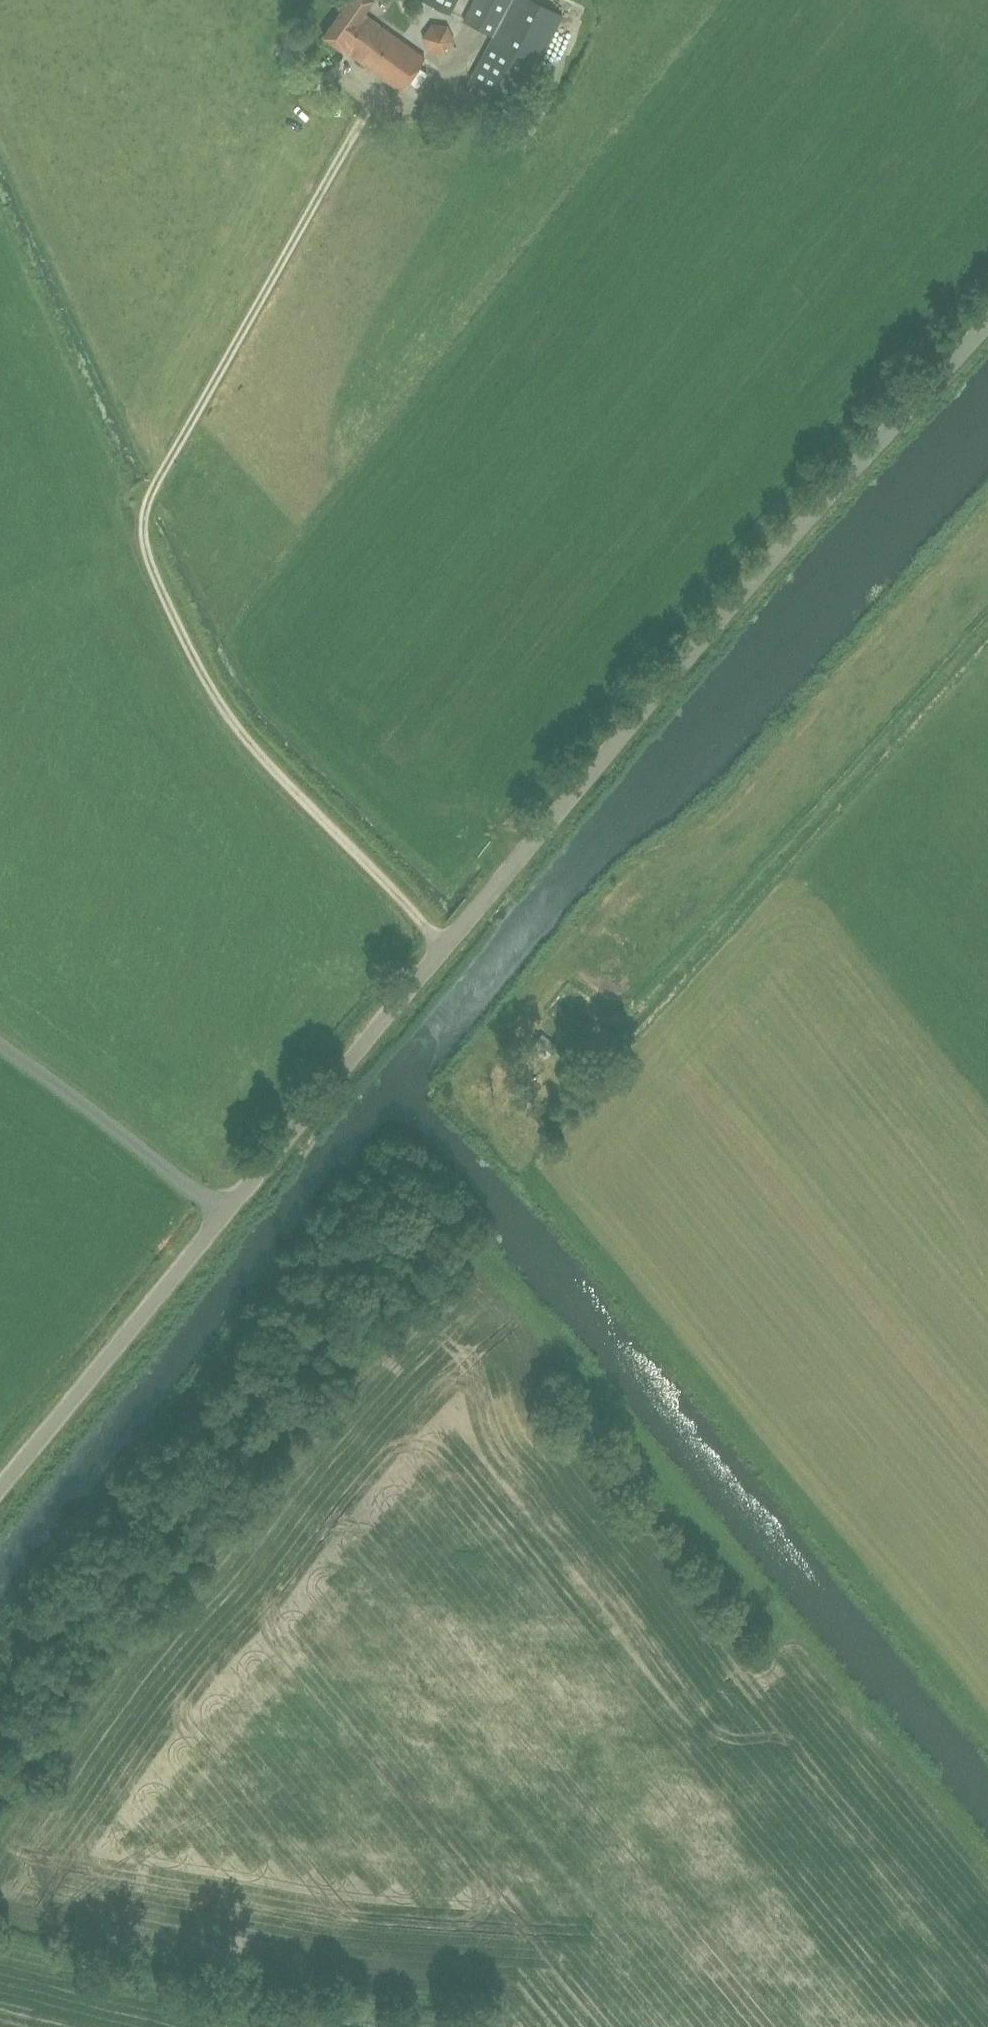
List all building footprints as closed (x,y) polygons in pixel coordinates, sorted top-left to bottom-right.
[(322,36),(343,51),(344,50),(400,91),(424,58),(378,24),(363,13),(372,0),(348,0),(322,36)] [(457,0),(425,0),(450,13),(457,0)] [(512,0),(474,0),(463,20),(493,35),(512,0)] [(562,15),(533,0),(512,0),(493,35),(470,79),(515,104),(562,15)] [(445,54),(454,40),(448,25),(431,24),(421,37),(427,53),(445,54)]
